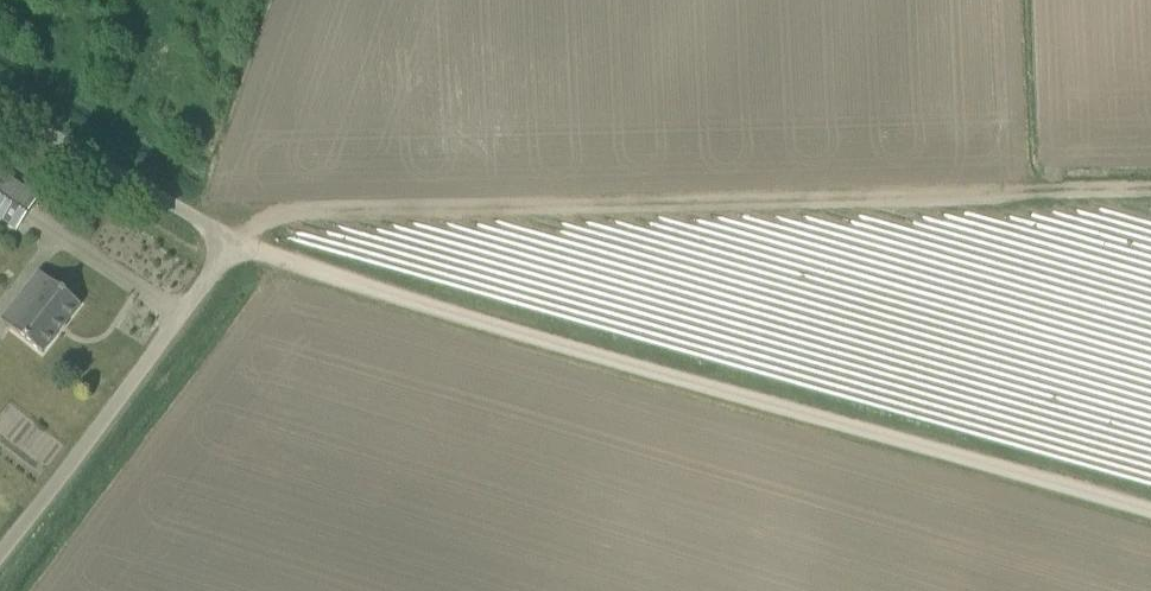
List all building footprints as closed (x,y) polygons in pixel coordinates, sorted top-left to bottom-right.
[(17,234),(37,202),(0,178),(0,224),(17,234)] [(15,304),(25,311),(11,329),(42,353),(81,305),(40,273),(15,304)]
